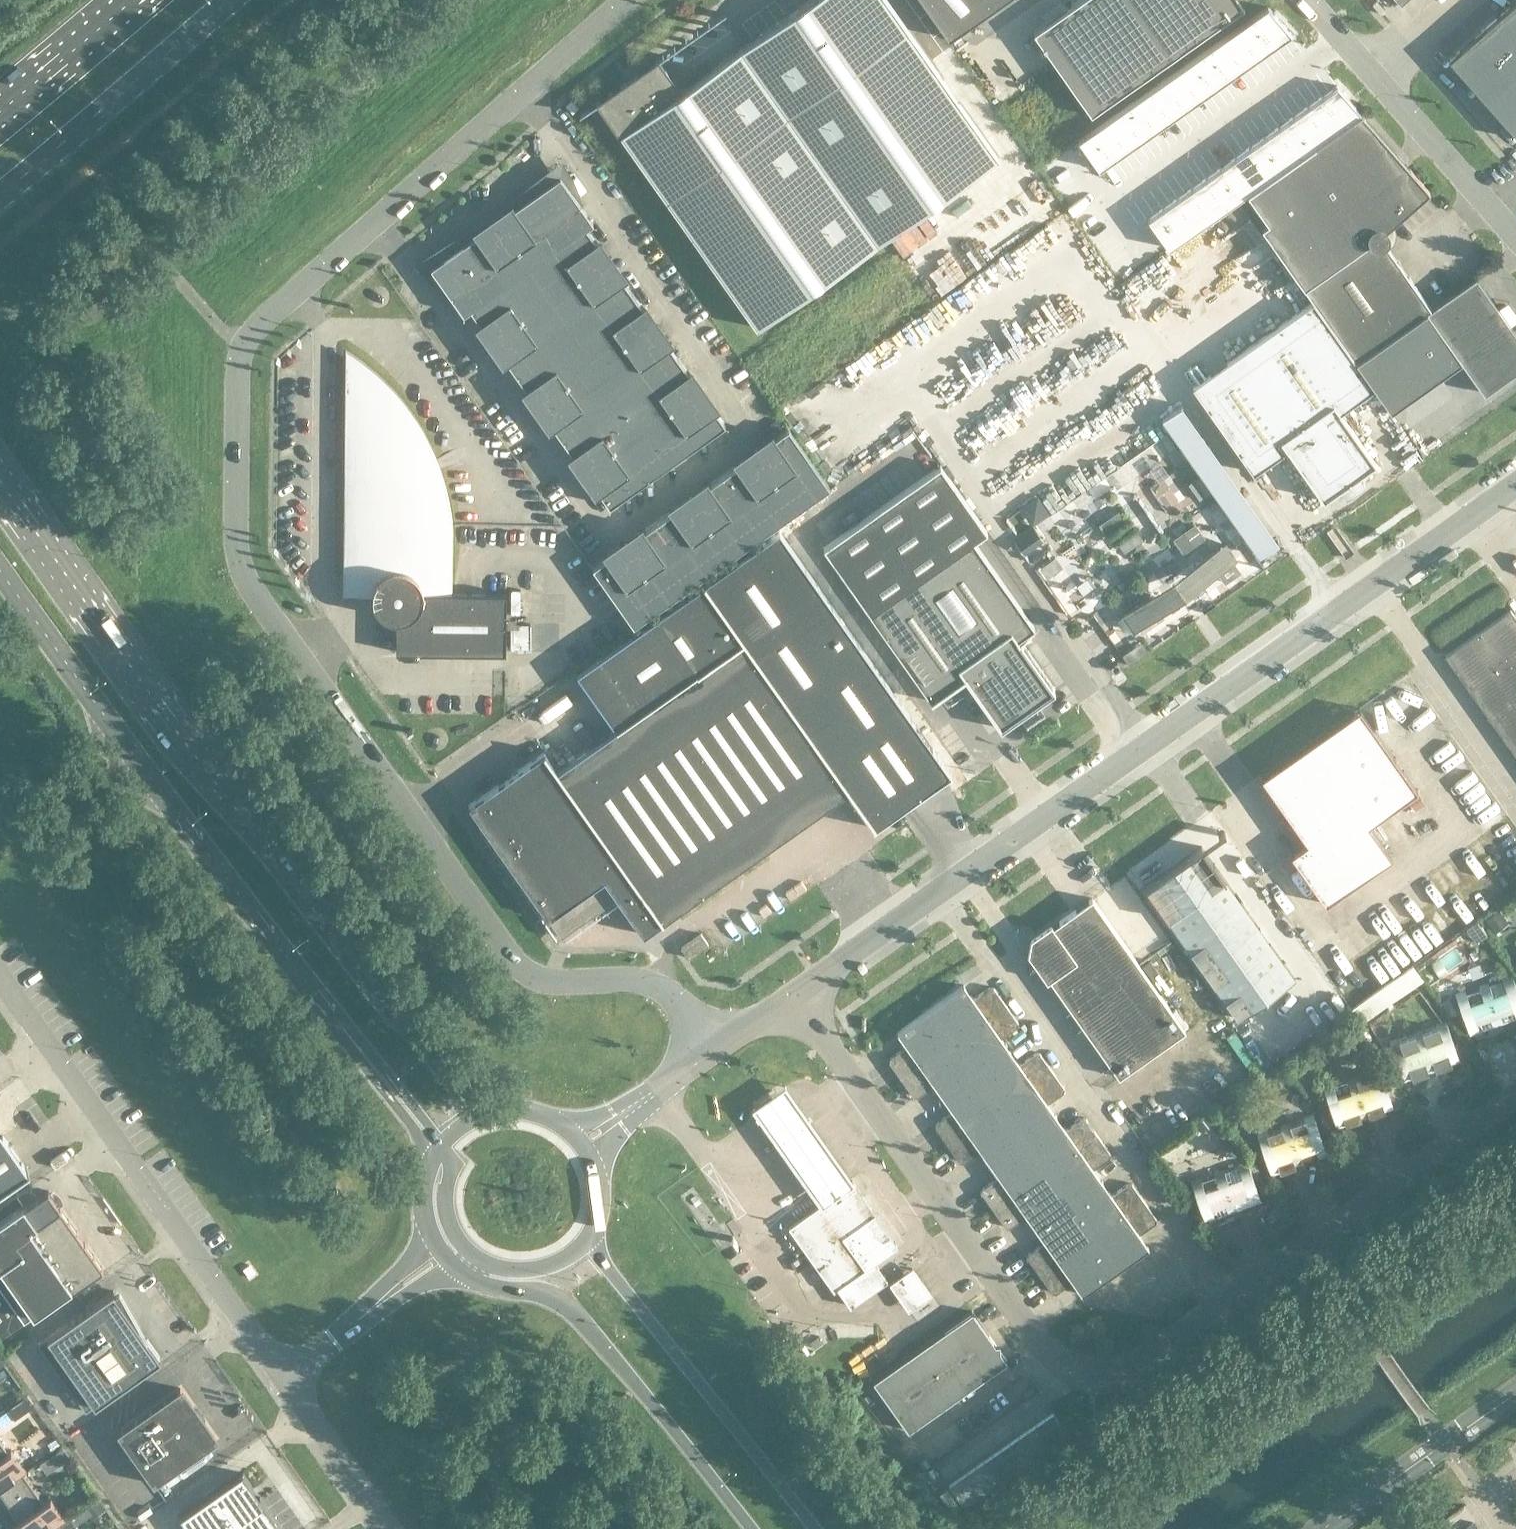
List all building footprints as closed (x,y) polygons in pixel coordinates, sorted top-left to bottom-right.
[(633,74),(622,59),(613,66),(615,69),(614,69),(619,77),(620,76),(624,81),(595,101),(596,102),(597,102),(636,157),(637,156),(757,326),(998,156),(888,0),(808,0),(681,89),(659,58),(663,55),(662,54),(633,74)] [(949,38),(1002,0),(922,0),(949,38)] [(1033,31),(1091,112),(1243,5),(1240,0),(1077,0),(1033,31)] [(1448,57),(1515,134),(1515,0),(1513,0),(1448,57)] [(1268,5),(1253,16),(1274,45),(1274,44),(1274,43),(1283,37),(1283,38),(1292,32),(1268,5)] [(1253,16),(1238,26),(1259,55),(1260,55),(1259,54),(1268,47),(1269,49),(1274,45),(1253,16)] [(1238,26),(1224,36),(1245,65),(1245,64),(1253,58),(1254,59),(1259,55),(1238,26)] [(1224,36),(1209,46),(1230,76),(1231,75),(1230,74),(1239,68),(1240,69),(1245,65),(1224,36)] [(1209,46),(1195,57),(1216,86),(1216,85),(1216,84),(1224,78),(1225,79),(1230,76),(1209,46)] [(1195,57),(1180,67),(1201,96),(1202,96),(1201,95),(1210,88),(1211,89),(1216,86),(1195,57)] [(1180,67),(1166,77),(1186,106),(1187,106),(1186,105),(1195,99),(1196,100),(1201,96),(1180,67)] [(1166,77),(1151,87),(1172,117),(1173,116),(1172,115),(1181,109),(1182,110),(1186,106),(1166,77)] [(1323,94),(1322,94),(1343,124),(1360,112),(1361,111),(1337,84),(1332,88),(1333,89),(1324,95),(1323,94)] [(1151,87),(1137,97),(1157,127),(1158,126),(1157,125),(1166,119),(1167,120),(1172,117),(1151,87)] [(1309,104),(1308,105),(1329,134),(1343,124),(1322,94),(1318,98),(1318,99),(1309,105),(1309,104)] [(1137,97),(1122,108),(1143,137),(1144,137),(1143,136),(1152,129),(1152,130),(1157,127),(1137,97)] [(1294,114),(1293,115),(1314,144),(1329,134),(1308,105),(1303,108),(1304,109),(1295,115),(1294,114)] [(1122,108),(1108,118),(1128,147),(1129,147),(1128,146),(1137,140),(1138,141),(1143,137),(1122,108)] [(1429,189),(1361,111),(1360,112),(1343,124),(1329,134),(1314,144),(1300,154),(1247,192),(1268,221),(1261,226),(1355,360),(1430,307),(1383,241),(1386,238),(1387,231),(1385,228),(1429,189)] [(1280,124),(1279,125),(1300,154),(1314,144),(1293,115),(1288,118),(1289,119),(1280,126),(1280,124)] [(1108,118),(1093,128),(1114,158),(1115,157),(1114,156),(1123,150),(1123,151),(1128,147),(1108,118)] [(1265,135),(1264,135),(1285,165),(1300,154),(1279,125),(1274,128),(1275,130),(1266,136),(1265,135)] [(1093,128),(1078,139),(1099,168),(1101,167),(1100,166),(1109,159),(1110,161),(1114,158),(1093,128)] [(1250,145),(1270,175),(1285,165),(1264,135),(1259,139),(1260,140),(1251,146),(1250,145)] [(1236,155),(1235,156),(1256,185),(1270,175),(1250,145),(1245,149),(1246,150),(1237,156),(1236,155)] [(1221,165),(1221,166),(1241,195),(1256,185),(1235,156),(1230,159),(1231,160),(1222,166),(1221,165)] [(1207,176),(1206,176),(1227,206),(1241,195),(1221,166),(1216,169),(1216,170),(1208,177),(1207,176)] [(565,178),(560,170),(549,177),(540,184),(526,194),(518,201),(510,207),(505,211),(495,220),(485,225),(476,231),(460,241),(451,247),(441,254),(427,264),(433,271),(438,279),(444,286),(451,295),(464,312),(471,308),(609,504),(725,423),(586,226),(594,221),(581,203),(575,194),(570,186),(565,178)] [(1192,186),(1212,216),(1227,206),(1206,176),(1201,180),(1202,181),(1193,187),(1192,186)] [(1178,196),(1177,196),(1198,226),(1212,216),(1192,186),(1187,190),(1187,191),(1178,197),(1178,196)] [(1163,206),(1162,207),(1183,236),(1198,226),(1177,196),(1172,200),(1173,201),(1164,207),(1163,206)] [(1149,216),(1148,217),(1168,247),(1183,236),(1162,207),(1158,210),(1159,211),(1150,217),(1149,216)] [(1356,359),(1390,409),(1461,359),(1484,392),(1515,369),(1515,333),(1476,275),(1356,359)] [(1373,386),(1313,300),(1192,385),(1252,471),(1286,447),(1297,462),(1349,424),(1339,410),(1373,386)] [(372,597),(373,599),(373,601),(374,603),(375,604),(377,607),(378,608),(379,610),(382,612),(385,614),(389,616),(391,616),(393,617),(396,617),(396,650),(506,651),(506,592),(446,591),(447,540),(447,535),(446,527),(446,519),(445,512),(444,504),(442,498),(441,491),(439,482),(437,477),(434,467),(432,463),(429,456),(426,447),(423,441),(418,433),(415,427),(411,421),(405,413),(401,406),(396,401),(390,394),(386,389),(378,382),(375,378),(370,374),(362,368),(358,364),(351,359),(349,577),(373,584),(372,586),(372,588),(372,590),(372,592),(372,595),(372,597)] [(1376,462),(1349,424),(1297,462),(1323,499),(1344,484),(1349,490),(1344,493),(1345,494),(1364,481),(1363,480),(1359,483),(1354,477),(1376,462)] [(788,427),(755,451),(592,565),(633,624),(830,486),(788,427)] [(987,529),(940,463),(823,545),(870,612),(931,699),(965,675),(1001,726),(1021,712),(1026,718),(1022,721),(1023,722),(1042,708),(1041,707),(1038,710),(1033,703),(1054,689),(1018,638),(1035,626),(973,539),(987,529)] [(1196,488),(1202,496),(1211,490),(1200,474),(1188,482),(1194,490),(1196,488)] [(1119,510),(1113,515),(1120,525),(1126,521),(1119,510)] [(1195,524),(1182,533),(1191,547),(1205,538),(1195,524)] [(778,528),(656,614),(574,672),(614,728),(557,768),(544,749),(467,803),(560,936),(616,896),(643,934),(848,789),(874,826),(951,772),(778,528)] [(1222,542),(1195,561),(1207,578),(1234,559),(1222,542)] [(1136,628),(1163,609),(1151,592),(1124,611),(1136,628)] [(1478,631),(1501,664),(1515,653),(1515,617),(1510,608),(1478,631)] [(1478,631),(1445,654),(1468,687),(1501,664),(1478,631)] [(1501,664),(1515,685),(1515,653),(1501,664)] [(1468,687),(1492,721),(1515,703),(1515,685),(1501,664),(1468,687)] [(1492,721),(1515,755),(1515,703),(1492,721)] [(1417,789),(1359,707),(1261,776),(1307,842),(1291,853),(1326,902),(1391,856),(1368,823),(1417,789)] [(1407,798),(1415,808),(1424,801),(1417,791),(1407,798)] [(1289,980),(1294,977),(1201,845),(1145,885),(1238,1017),(1280,987),(1279,986),(1289,979),(1289,980)] [(1185,1029),(1092,897),(1053,925),(1051,922),(1031,936),(1028,953),(1047,979),(1049,977),(1118,1076),(1185,1029)] [(1498,909),(1486,919),(1493,928),(1506,918),(1498,909)] [(701,930),(681,945),(689,957),(709,942),(701,930)] [(1470,1034),(1480,1031),(1479,1029),(1493,1024),(1493,1026),(1503,1023),(1502,1021),(1515,1016),(1515,986),(1511,973),(1502,977),(1503,979),(1489,984),(1488,981),(1479,985),(1479,987),(1465,992),(1465,990),(1455,993),(1470,1034)] [(973,997),(964,984),(897,1031),(906,1044),(890,1056),(889,1060),(913,1095),(917,1095),(934,1083),(943,1097),(952,1110),(936,1121),(935,1125),(947,1143),(960,1160),(963,1160),(980,1149),(999,1175),(982,1187),(981,1191),(1006,1225),(1010,1226),(1026,1214),(1045,1240),(1028,1252),(1027,1256),(1052,1290),(1056,1291),(1072,1279),(1082,1293),(1149,1246),(1139,1232),(1156,1221),(1156,1217),(1132,1182),(1128,1181),(1111,1193),(1093,1167),(1110,1155),(1110,1152),(1085,1117),(1082,1116),(1065,1128),(1056,1115),(1047,1102),(1063,1090),(1064,1086),(1039,1051),(1036,1051),(1019,1063),(1001,1036),(1017,1025),(1018,1021),(993,986),(990,985),(973,997)] [(1460,1061),(1445,1020),(1436,1023),(1437,1025),(1423,1030),(1422,1028),(1413,1032),(1413,1034),(1399,1039),(1399,1036),(1389,1040),(1404,1081),(1414,1078),(1413,1076),(1427,1071),(1427,1073),(1437,1069),(1436,1067),(1450,1062),(1451,1064),(1460,1061)] [(1247,1049),(1134,1128),(1146,1145),(1259,1066),(1247,1049)] [(1338,1128),(1347,1124),(1346,1122),(1360,1117),(1361,1119),(1370,1116),(1370,1114),(1383,1109),(1384,1111),(1393,1108),(1379,1067),(1370,1070),(1370,1072),(1356,1077),(1356,1075),(1346,1078),(1347,1080),(1333,1085),(1332,1083),(1323,1086),(1338,1128)] [(823,1201),(853,1180),(786,1084),(756,1104),(823,1201)] [(1257,1133),(1272,1174),(1281,1171),(1280,1169),(1294,1164),(1295,1166),(1304,1163),(1303,1160),(1317,1156),(1318,1158),(1327,1154),(1313,1113),(1303,1116),(1304,1118),(1290,1123),(1290,1121),(1280,1125),(1281,1127),(1267,1132),(1266,1130),(1257,1133)] [(28,1166),(27,1166),(26,1167),(3,1134),(0,1136),(0,1186),(28,1166)] [(1191,1180),(1205,1221),(1215,1217),(1214,1215),(1228,1210),(1229,1213),(1238,1209),(1237,1207),(1251,1202),(1252,1204),(1261,1201),(1247,1160),(1237,1163),(1238,1165),(1224,1170),(1223,1168),(1214,1171),(1215,1173),(1201,1178),(1200,1176),(1191,1180)] [(823,1201),(818,1204),(788,1225),(834,1290),(838,1287),(844,1295),(850,1305),(887,1279),(881,1270),(874,1261),(898,1244),(853,1180),(823,1201)] [(3,1337),(103,1267),(50,1190),(26,1207),(24,1204),(0,1221),(0,1333),(3,1337)] [(113,1289),(38,1342),(86,1410),(161,1357),(147,1337),(141,1342),(133,1331),(140,1327),(113,1289)] [(1007,1360),(972,1310),(873,1379),(908,1429),(1007,1360)] [(216,1438),(180,1387),(118,1431),(154,1482),(216,1438)] [(0,1412),(0,1424),(1,1426),(32,1404),(25,1394),(0,1412)] [(1059,1438),(1068,1432),(1054,1412),(1045,1418),(1059,1438)] [(1045,1418),(1036,1424),(1051,1444),(1059,1438),(1045,1418)] [(1036,1424),(1028,1430),(1042,1450),(1051,1444),(1036,1424)] [(1028,1430),(1019,1436),(1033,1456),(1042,1450),(1028,1430)] [(1019,1436),(1010,1442),(1025,1462),(1033,1456),(1019,1436)] [(1010,1442),(1002,1448),(1016,1468),(1025,1462),(1010,1442)] [(23,1470),(23,1471),(26,1469),(26,1468),(11,1448),(8,1450),(3,1443),(0,1445),(0,1486),(23,1470)] [(57,1446),(43,1456),(51,1468),(65,1458),(57,1446)] [(1002,1448),(993,1454),(1007,1474),(1016,1468),(1002,1448)] [(993,1454),(984,1460),(999,1480),(1007,1474),(993,1454)] [(984,1460),(976,1466),(990,1487),(999,1480),(984,1460)] [(967,1472),(981,1493),(990,1487),(976,1466),(967,1472)] [(0,1486),(0,1490),(15,1511),(39,1494),(23,1471),(23,1470),(0,1486)] [(253,1487),(243,1472),(180,1515),(190,1528),(283,1528),(260,1496),(256,1498),(249,1489),(253,1487)] [(958,1478),(972,1499),(981,1493),(967,1472),(958,1478)] [(950,1484),(964,1505),(972,1499),(958,1478),(950,1484)] [(10,1525),(13,1528),(47,1528),(58,1521),(59,1522),(62,1520),(66,1517),(51,1496),(47,1499),(44,1501),(39,1494),(15,1511),(20,1518),(10,1525)] [(98,1496),(84,1506),(91,1515),(104,1505),(98,1496)]
